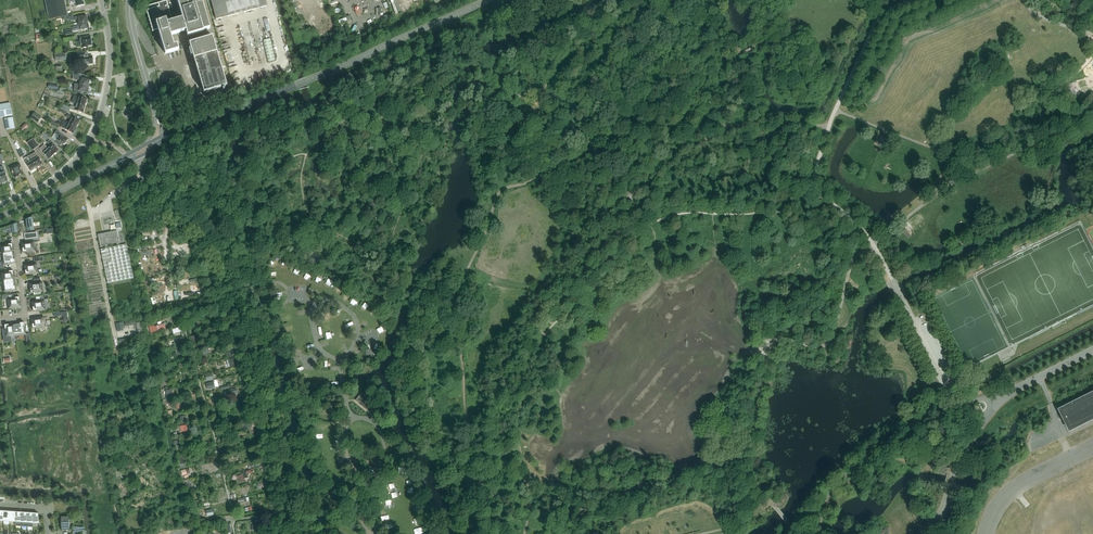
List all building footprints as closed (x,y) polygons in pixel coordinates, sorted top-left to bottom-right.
[(68,16),(65,0),(45,0),(49,20),(68,16)] [(210,29),(203,3),(195,5),(194,0),(178,0),(183,18),(173,21),(167,1),(146,7),(153,31),(158,30),(165,54),(179,50),(177,44),(173,45),(171,35),(187,31),(188,35),(210,29)] [(266,0),(213,0),(217,19),(268,6),(266,0)] [(347,45),(369,36),(396,24),(387,0),(328,0),(347,45)] [(78,23),(87,21),(86,15),(74,17),(73,14),(62,17),(63,20),(66,19),(66,20),(70,19),(70,21),(73,20),(77,20),(78,23)] [(89,28),(87,21),(78,23),(78,26),(72,27),(73,31),(89,28)] [(81,47),(92,45),(91,36),(80,38),(81,41),(76,41),(77,46),(81,46),(81,47)] [(203,93),(227,86),(212,37),(189,44),(191,49),(189,50),(190,56),(192,56),(203,93)] [(271,38),(262,40),(268,62),(276,60),(271,38)] [(92,56),(84,56),(84,52),(76,53),(77,58),(82,58),(82,64),(93,63),(92,56)] [(74,73),(73,79),(79,80),(79,84),(89,85),(90,79),(80,78),(81,74),(74,73)] [(74,88),(73,91),(78,92),(78,90),(88,92),(89,85),(79,84),(75,83),(74,88)] [(74,95),(72,102),(76,103),(84,105),(86,99),(74,95)] [(5,117),(5,119),(4,119),(6,130),(15,128),(10,102),(0,104),(0,118),(5,117)] [(62,104),(60,108),(61,108),(68,111),(69,112),(70,109),(82,112),(84,105),(76,103),(75,107),(71,106),(70,107),(62,104)] [(38,123),(41,117),(35,113),(31,118),(38,123)] [(67,114),(66,117),(70,119),(68,123),(76,127),(79,120),(67,114)] [(58,128),(60,125),(50,119),(48,122),(58,128)] [(62,124),(61,127),(72,133),(76,127),(68,123),(64,121),(62,124)] [(27,122),(22,127),(25,131),(30,126),(27,122)] [(47,140),(50,137),(44,131),(41,135),(47,140)] [(64,145),(68,139),(57,131),(55,134),(58,136),(56,139),(64,145)] [(885,144),(887,138),(881,135),(879,141),(885,144)] [(49,140),(47,142),(50,145),(48,148),(54,154),(57,152),(56,151),(58,150),(49,140)] [(33,150),(38,146),(35,141),(29,145),(33,150)] [(45,144),(39,149),(48,159),(50,157),(51,157),(54,154),(48,148),(45,144)] [(21,158),(24,156),(20,146),(16,148),(21,158)] [(35,152),(30,156),(32,160),(37,167),(42,164),(35,152)] [(27,157),(24,159),(31,171),(36,167),(32,160),(29,161),(27,157)] [(20,176),(19,176),(24,174),(19,163),(10,167),(14,178),(20,176)] [(34,230),(32,217),(25,220),(27,231),(34,230)] [(908,239),(911,236),(906,229),(902,232),(908,239)] [(100,247),(119,243),(117,230),(97,234),(100,247)] [(25,242),(22,243),(23,253),(34,251),(33,238),(37,238),(36,233),(24,234),(25,242)] [(12,244),(1,245),(2,255),(14,254),(12,244)] [(134,278),(126,244),(101,250),(108,283),(134,278)] [(14,254),(2,255),(3,265),(15,263),(14,254)] [(36,263),(24,265),(26,275),(37,273),(36,263)] [(3,282),(14,281),(13,271),(2,272),(3,282)] [(16,290),(14,281),(3,282),(4,292),(16,290)] [(41,282),(29,283),(31,293),(34,293),(34,295),(42,294),(42,292),(41,282)] [(16,294),(2,296),(2,299),(8,299),(9,309),(21,307),(19,297),(17,297),(16,294)] [(36,301),(32,301),(33,311),(45,310),(43,300),(43,297),(36,297),(36,301)] [(43,317),(31,318),(33,328),(44,327),(43,317)] [(24,322),(14,324),(16,335),(25,334),(24,322)] [(123,322),(116,324),(118,332),(124,331),(123,329),(125,328),(123,322)] [(146,336),(143,322),(136,324),(139,338),(146,336)] [(14,324),(4,325),(5,328),(2,329),(4,340),(10,339),(10,336),(16,335),(14,324)] [(154,325),(149,327),(151,334),(162,331),(161,325),(154,327),(154,325)] [(234,348),(223,351),(225,355),(227,355),(229,354),(229,357),(233,356),(232,353),(235,353),(234,348)] [(237,358),(229,360),(230,367),(231,367),(233,366),(239,364),(237,358)] [(212,373),(205,374),(206,381),(213,380),(213,379),(213,378),(212,373)] [(214,382),(206,383),(208,390),(215,388),(214,382)] [(227,396),(238,393),(236,388),(225,391),(227,396)] [(172,390),(165,391),(167,400),(173,398),(172,390)] [(1092,415),(1092,392),(1058,410),(1063,420),(1065,419),(1069,427),(1092,415)] [(364,395),(358,403),(370,414),(371,413),(373,415),(378,408),(376,406),(377,406),(364,395)] [(986,407),(986,406),(986,405),(985,404),(985,403),(984,403),(983,403),(983,402),(982,402),(981,402),(981,403),(980,403),(979,403),(978,402),(977,402),(977,403),(978,403),(979,405),(982,410),(981,410),(982,412),(983,412),(983,411),(982,410),(983,410),(984,410),(984,409),(985,409),(985,408),(986,408),(986,407)] [(225,421),(224,417),(213,420),(214,426),(220,424),(220,422),(225,421)] [(185,455),(177,457),(178,459),(179,459),(180,464),(179,464),(180,467),(181,467),(182,468),(186,466),(185,463),(187,462),(185,455)] [(239,475),(238,476),(240,482),(241,482),(245,481),(244,479),(248,478),(247,476),(248,476),(249,473),(253,472),(253,470),(250,471),(249,470),(245,471),(246,472),(243,473),(243,474),(239,475)] [(69,530),(69,523),(68,517),(61,517),(61,524),(62,531),(69,530)]
